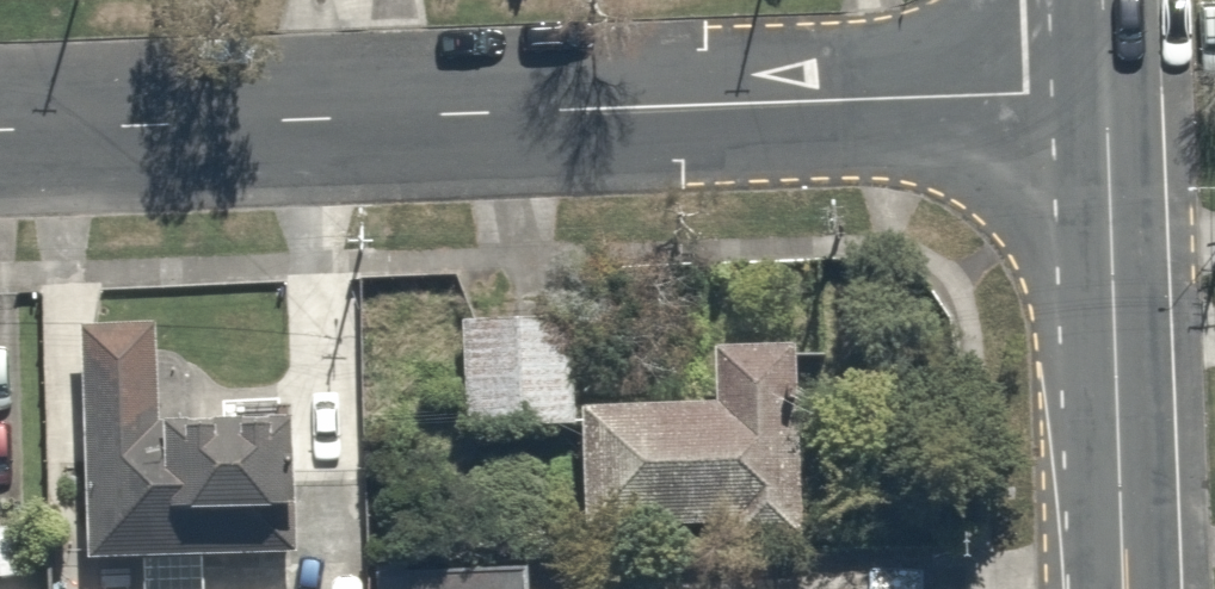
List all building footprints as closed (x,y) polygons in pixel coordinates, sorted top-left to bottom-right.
[(584,322),(473,318),(469,428),(580,432),(584,322)] [(177,429),(180,335),(102,333),(96,549),(314,555),(317,433),(177,429)] [(720,404),(589,405),(589,542),(812,542),(812,346),(719,346),(720,404)] [(222,560),(169,561),(169,588),(222,588),(222,560)] [(70,569),(70,588),(128,588),(128,569),(70,569)]
